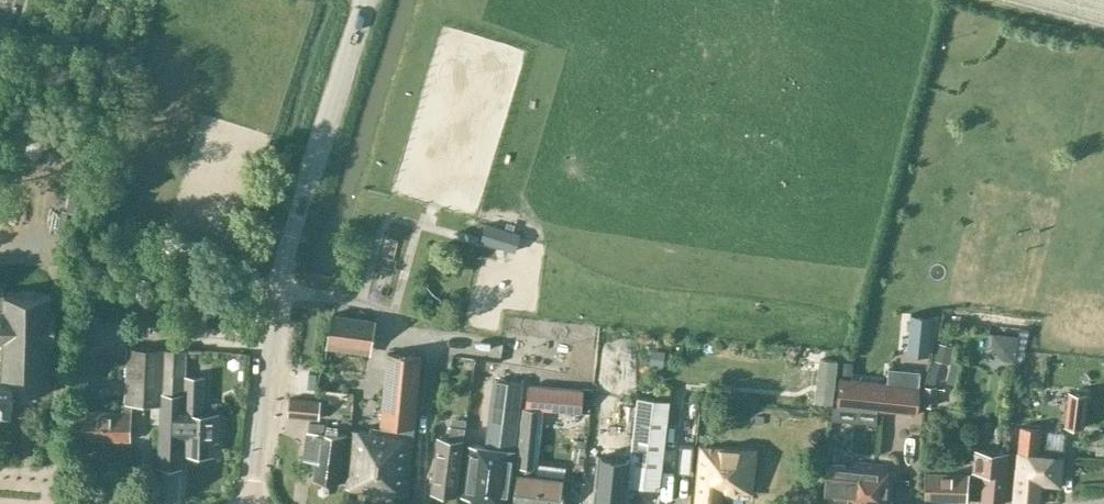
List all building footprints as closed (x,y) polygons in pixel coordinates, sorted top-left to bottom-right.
[(516,250),(520,234),(486,224),(481,241),(516,250)] [(67,309),(58,309),(59,296),(42,295),(42,291),(23,290),(23,295),(14,294),(14,292),(9,292),(8,294),(0,293),(0,340),(8,341),(5,381),(1,380),(1,390),(0,390),(0,399),(42,402),(43,391),(55,392),(55,385),(58,385),(58,382),(55,382),(58,343),(64,344),(67,309)] [(377,318),(332,311),(326,347),(371,354),(377,318)] [(919,319),(913,347),(935,352),(940,323),(941,317),(920,313),(919,319)] [(1020,329),(1019,337),(1017,362),(1021,362),(1031,330),(1020,329)] [(1010,361),(1017,362),(1019,337),(995,335),(994,346),(998,355),(1005,359),(1010,361)] [(517,342),(506,340),(503,362),(513,364),(517,342)] [(954,347),(939,344),(936,359),(950,363),(954,347)] [(132,402),(161,403),(161,392),(183,393),(184,381),(185,348),(127,346),(125,402),(122,402),(122,411),(78,410),(77,437),(131,438),(131,412),(132,402)] [(352,432),(351,435),(347,481),(346,488),(406,493),(411,435),(414,435),(421,355),(388,351),(384,391),(380,430),(371,430),(370,434),(352,432)] [(839,378),(837,404),(917,413),(921,371),(889,368),(887,383),(839,378)] [(493,380),(485,446),(466,444),(463,470),(467,471),(465,495),(480,497),(480,501),(508,503),(522,384),(493,380)] [(187,451),(211,452),(212,439),(217,439),(218,413),(198,412),(199,382),(184,381),(183,393),(161,392),(161,403),(159,464),(182,465),(182,464),(181,464),(182,437),(188,438),(187,451)] [(528,383),(526,407),(523,406),(517,465),(519,465),(539,467),(544,409),(582,413),(584,388),(528,383)] [(938,385),(924,385),(924,406),(938,406),(938,385)] [(1082,428),(1085,395),(1068,393),(1064,426),(1082,428)] [(335,404),(344,405),(344,395),(336,394),(335,404)] [(631,460),(629,483),(634,484),(662,487),(671,399),(639,395),(631,460)] [(290,397),(288,415),(319,419),(321,401),(290,397)] [(347,481),(351,435),(324,433),(324,424),(310,422),(309,430),(305,430),(303,457),(316,458),(315,478),(347,481)] [(462,426),(451,425),(450,438),(438,437),(433,491),(455,493),(462,426)] [(682,455),(699,456),(701,430),(684,429),(682,455)] [(1015,451),(1010,502),(1038,503),(1040,484),(1062,486),(1065,456),(1039,454),(1041,431),(1020,429),(1019,438),(1018,452),(1015,451)] [(759,451),(702,445),(696,503),(724,503),(725,491),(736,492),(736,488),(755,490),(759,451)] [(1010,451),(975,448),(973,471),(984,472),(981,501),(1006,503),(1010,451)] [(594,503),(625,503),(627,490),(634,491),(634,484),(629,483),(631,460),(600,456),(594,503)] [(891,481),(887,481),(888,465),(861,462),(861,467),(833,465),(832,478),(829,477),(827,500),(855,503),(889,503),(891,481)] [(516,502),(538,503),(560,503),(562,478),(538,475),(539,467),(519,465),(518,473),(516,502)] [(968,499),(968,474),(928,474),(927,498),(968,499)]
